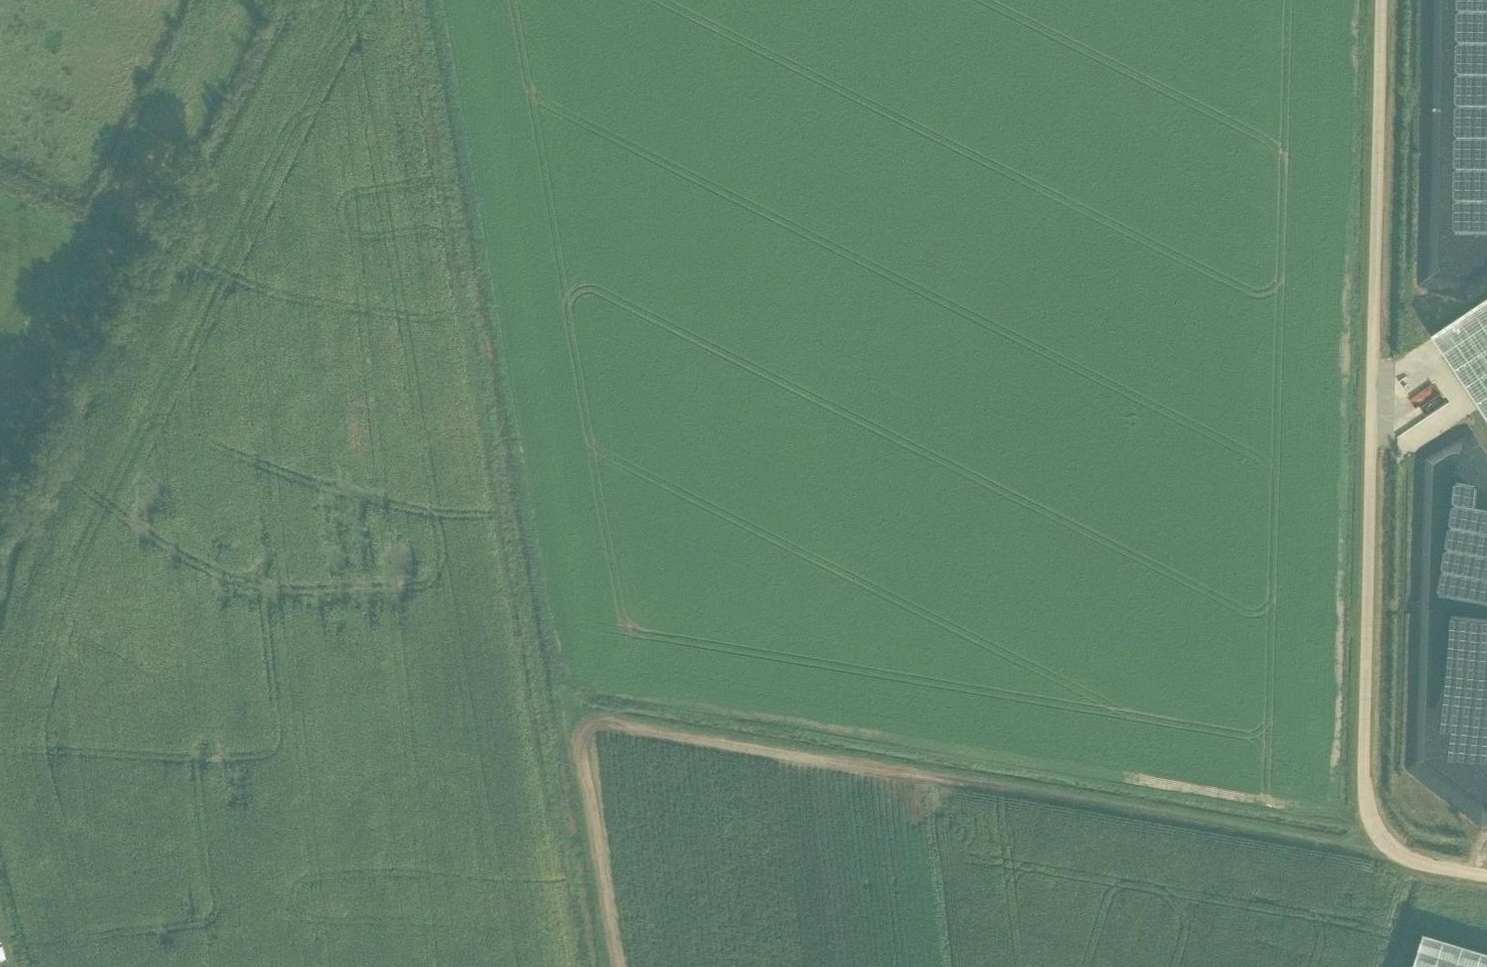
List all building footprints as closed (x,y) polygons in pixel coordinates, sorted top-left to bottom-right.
[(1446,331),(1486,394),(1486,304),(1446,331)] [(1420,928),(1408,966),(1486,966),(1486,947),(1420,928)]
